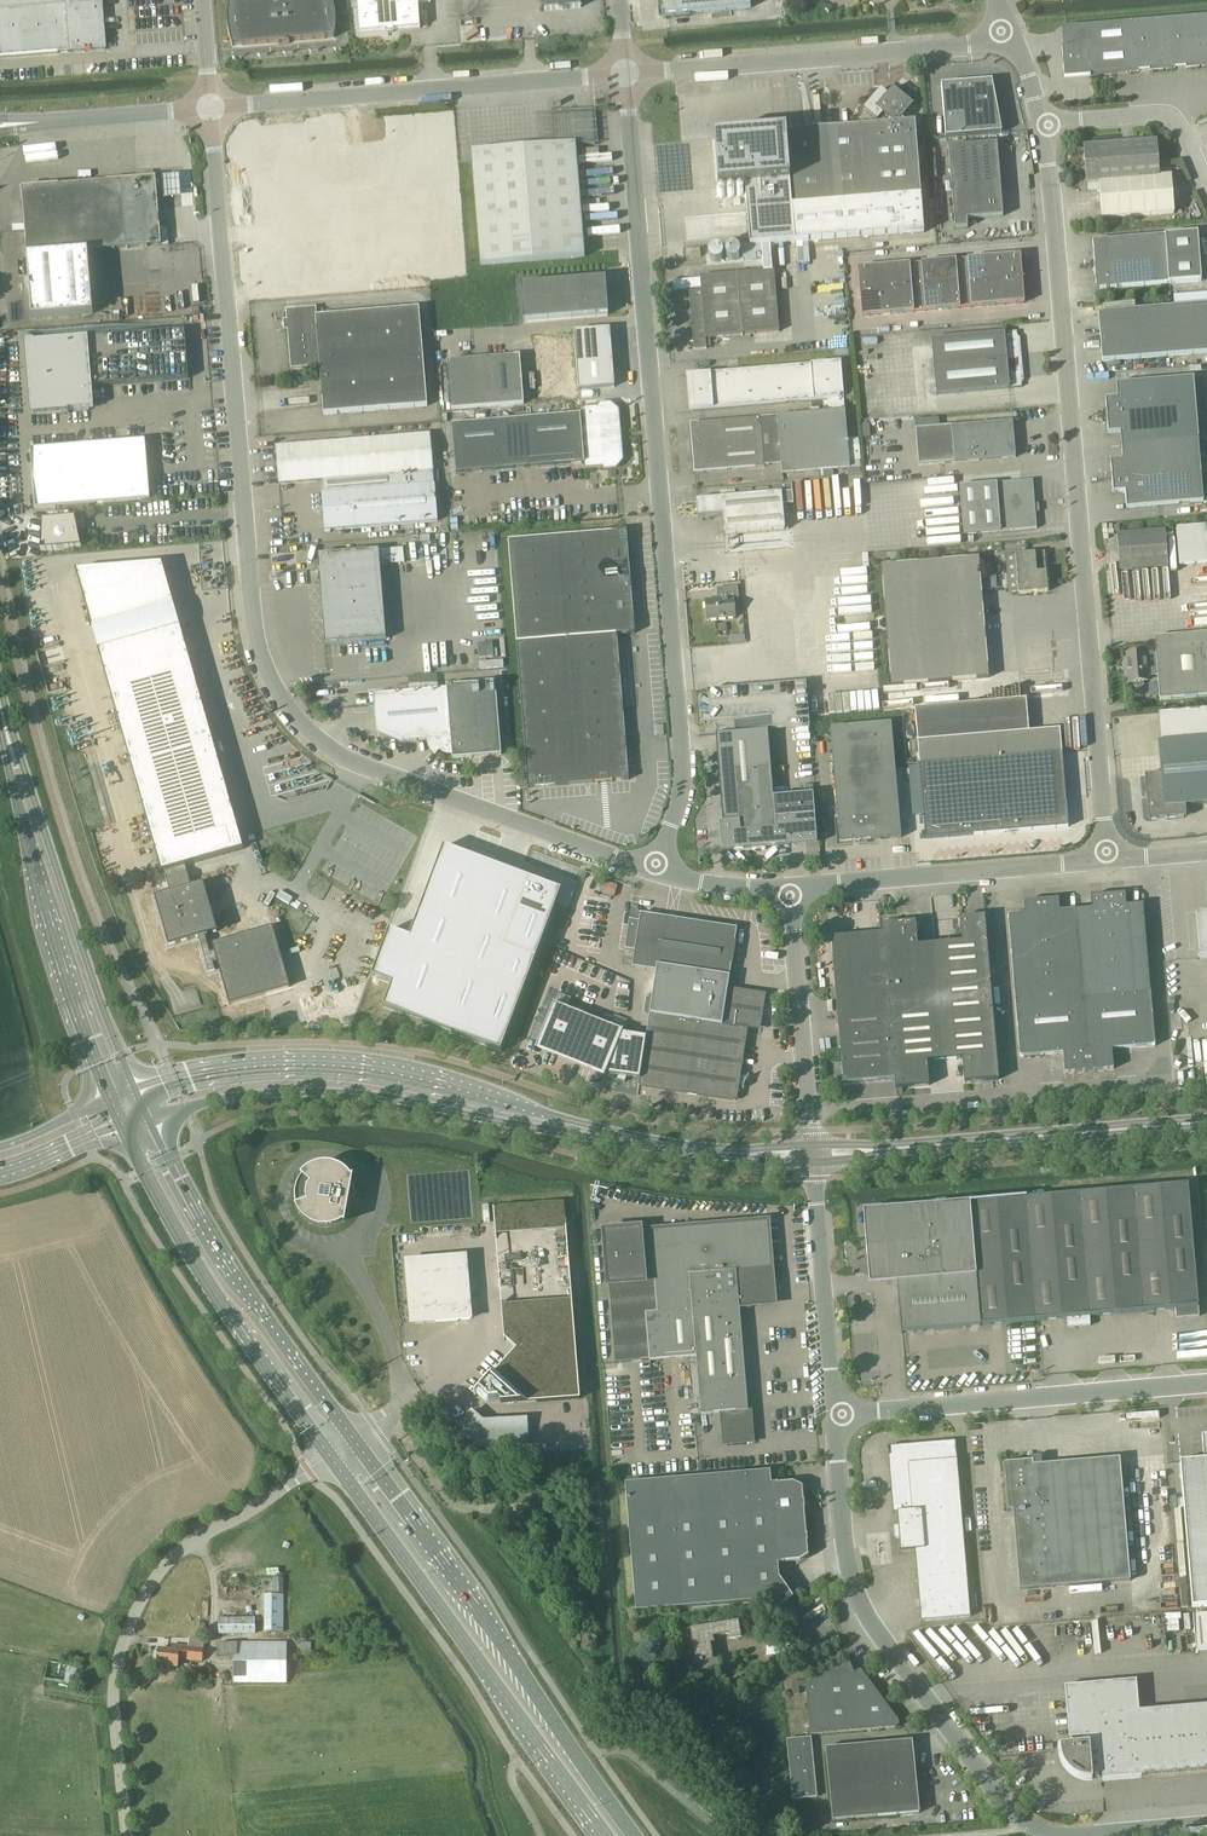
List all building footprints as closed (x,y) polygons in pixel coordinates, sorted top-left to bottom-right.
[(105,49),(102,1),(102,0),(0,0),(0,58),(105,49)] [(232,47),(241,46),(277,43),(289,42),(325,39),(334,38),(335,32),(335,22),(334,12),(332,2),(332,0),(274,0),(238,3),(229,4),(228,15),(228,26),(229,36),(232,47)] [(430,0),(369,0),(370,8),(358,9),(360,33),(420,28),(418,4),(430,3),(430,0)] [(558,10),(559,11),(563,12),(567,10),(567,9),(581,8),(580,0),(544,0),(545,11),(558,10)] [(751,8),(750,0),(664,0),(665,15),(751,8)] [(1062,30),(1066,78),(1206,66),(1206,18),(1062,30)] [(1002,133),(992,81),(941,86),(946,138),(1002,133)] [(792,213),(782,214),(784,230),(794,229),(795,243),(924,233),(915,123),(907,124),(902,120),(914,106),(893,88),(887,95),(881,90),(869,103),(867,102),(866,102),(865,104),(863,105),(862,107),(861,108),(860,109),(860,111),(859,112),(858,114),(858,115),(857,116),(857,118),(857,120),(857,122),(857,123),(856,124),(857,125),(857,126),(857,127),(857,128),(786,133),(792,213)] [(594,143),(592,114),(554,117),(556,145),(471,152),(480,265),(584,257),(575,144),(594,143)] [(792,213),(786,133),(715,139),(719,188),(745,186),(750,247),(762,246),(763,263),(764,272),(773,271),(770,245),(795,243),(794,229),(784,230),(782,214),(792,213)] [(322,145),(250,151),(262,284),(455,267),(443,134),(371,140),(374,177),(326,181),(322,145)] [(1175,215),(1173,178),(1161,179),(1158,143),(1085,148),(1087,185),(1100,185),(1103,220),(1175,215)] [(998,144),(949,148),(955,229),(968,228),(968,220),(1003,217),(998,144)] [(174,174),(163,175),(165,194),(175,193),(180,193),(178,174),(174,174)] [(47,187),(21,190),(27,257),(32,318),(93,312),(87,252),(127,249),(160,246),(168,245),(167,227),(159,228),(155,179),(138,180),(121,181),(58,187),(52,181),(47,187)] [(1198,233),(1093,242),(1096,290),(1202,282),(1198,233)] [(763,263),(762,246),(750,247),(742,247),(744,265),(763,263)] [(701,257),(700,249),(685,250),(686,259),(701,257)] [(1020,255),(858,268),(862,317),(1025,303),(1020,255)] [(814,293),(829,292),(828,264),(813,265),(814,293)] [(689,317),(689,324),(691,323),(694,350),(706,349),(705,338),(779,332),(774,271),(773,271),(764,272),(700,277),(701,290),(689,291),(691,317),(689,317)] [(608,316),(605,279),(520,286),(523,323),(608,316)] [(1098,314),(1102,362),(1206,354),(1206,305),(1098,314)] [(316,308),(286,310),(289,345),(291,369),(320,367),(322,390),(324,415),(426,406),(424,382),(418,309),(317,317),(316,308)] [(189,378),(185,330),(125,335),(124,328),(74,332),(75,339),(34,342),(34,340),(32,342),(27,343),(32,414),(67,411),(69,413),(69,411),(89,409),(94,409),(94,404),(92,386),(189,378)] [(610,329),(574,332),(578,390),(615,387),(610,329)] [(1021,388),(1021,384),(1023,381),(1019,339),(1017,337),(1016,332),(931,340),(936,395),(1021,388)] [(451,411),(524,405),(520,357),(447,363),(451,411)] [(782,475),(850,469),(841,362),(690,376),(693,411),(822,399),(824,412),(777,416),(760,418),(690,424),(694,473),(781,465),(782,475)] [(1116,382),(1175,379),(1174,369),(1116,372),(1116,382)] [(1106,417),(1148,414),(1196,410),(1193,379),(1116,385),(1117,399),(1105,400),(1106,417)] [(620,460),(616,411),(609,405),(579,408),(579,414),(452,425),(456,473),(583,463),(584,469),(614,466),(620,460)] [(1108,434),(1120,433),(1121,447),(1198,441),(1196,410),(1148,414),(1106,417),(1108,434)] [(964,426),(916,430),(919,466),(967,462),(1015,458),(1012,422),(964,426)] [(433,472),(430,435),(275,448),(278,485),(321,482),(322,494),(321,494),(325,534),(330,533),(330,531),(437,522),(434,485),(433,472)] [(1201,472),(1198,441),(1121,447),(1122,461),(1110,462),(1112,479),(1201,472)] [(31,451),(36,509),(54,507),(56,516),(46,515),(46,520),(41,520),(40,552),(81,548),(77,530),(81,530),(81,532),(82,532),(82,520),(82,519),(82,521),(75,522),(74,517),(70,517),(68,513),(64,513),(64,512),(64,511),(65,511),(66,510),(67,510),(68,510),(87,508),(88,507),(89,507),(89,506),(90,506),(90,505),(90,504),(149,499),(144,442),(31,451)] [(1126,509),(1204,503),(1201,472),(1112,479),(1113,494),(1125,493),(1126,509)] [(960,487),(964,535),(1000,532),(1036,529),(1035,513),(1037,513),(1034,479),(1020,480),(1020,482),(960,487)] [(797,500),(796,493),(792,493),(792,492),(696,501),(697,517),(722,515),(723,535),(785,530),(783,509),(788,509),(788,505),(793,504),(793,500),(797,500)] [(1205,527),(1176,529),(1179,565),(1206,563),(1206,548),(1205,527)] [(528,788),(628,780),(616,635),(634,633),(625,531),(507,541),(528,788)] [(1168,567),(1165,531),(1117,535),(1120,571),(1168,567)] [(317,556),(324,645),(385,640),(378,551),(317,556)] [(1048,592),(1045,553),(1015,555),(1018,594),(1048,592)] [(989,678),(978,558),(881,567),(891,687),(989,678)] [(75,571),(83,599),(142,582),(151,613),(174,606),(162,564),(75,571)] [(718,599),(705,600),(706,620),(735,618),(734,603),(739,602),(738,587),(721,588),(722,599),(718,599)] [(179,627),(97,651),(157,861),(160,873),(164,872),(167,882),(168,887),(170,895),(155,899),(169,946),(198,938),(199,941),(200,948),(207,973),(214,971),(212,962),(217,961),(229,1004),(265,994),(273,992),(288,987),(271,929),(212,946),(214,951),(209,953),(207,944),(205,939),(204,936),(216,933),(210,915),(214,914),(220,912),(222,911),(219,900),(217,901),(211,902),(207,903),(202,886),(191,889),(190,886),(188,880),(184,866),(243,850),(239,837),(179,627)] [(1126,654),(1129,683),(1133,683),(1134,687),(1143,687),(1144,682),(1147,682),(1147,677),(1157,676),(1160,701),(1206,697),(1206,634),(1191,635),(1154,638),(1156,652),(1145,653),(1126,654)] [(496,656),(495,642),(479,643),(480,657),(496,656)] [(376,732),(402,742),(432,739),(432,741),(432,742),(433,743),(433,745),(434,746),(434,747),(435,748),(437,750),(438,751),(440,753),(442,754),(444,755),(445,755),(448,756),(450,756),(452,756),(452,760),(501,756),(495,683),(446,687),(373,695),(376,732)] [(76,687),(62,691),(65,703),(79,699),(76,687)] [(901,838),(891,723),(830,729),(840,843),(901,838)] [(1029,733),(918,742),(926,839),(1068,827),(1059,730),(1029,733)] [(767,731),(715,735),(723,824),(720,824),(722,852),(817,844),(813,795),(773,799),(767,731)] [(1144,789),(1144,795),(1148,795),(1150,795),(1152,819),(1184,817),(1183,806),(1186,806),(1206,804),(1206,738),(1160,742),(1162,774),(1162,776),(1149,777),(1150,789),(1147,789),(1144,789)] [(389,930),(371,977),(392,984),(383,1007),(501,1052),(556,904),(557,905),(558,902),(555,901),(558,892),(530,882),(531,879),(444,847),(410,937),(389,930)] [(1024,915),(1008,916),(1020,1058),(1063,1054),(1065,1073),(1113,1069),(1112,1050),(1155,1046),(1143,904),(1126,906),(1125,894),(1090,897),(1091,909),(1059,912),(1058,899),(1023,902),(1024,915)] [(554,1004),(535,1050),(604,1077),(606,1074),(639,1079),(638,1086),(685,1093),(735,1101),(747,1026),(750,1005),(738,1003),(740,991),(727,989),(728,985),(731,965),(732,966),(736,942),(735,942),(737,929),(640,914),(638,914),(634,911),(630,913),(629,920),(624,949),(625,950),(622,964),(632,965),(632,968),(656,972),(646,1037),(622,1034),(623,1032),(554,1004)] [(1195,913),(1200,960),(1206,959),(1206,912),(1195,913)] [(998,1080),(984,916),(959,919),(961,943),(917,947),(915,923),(881,926),(882,935),(831,939),(843,1084),(894,1080),(895,1089),(929,1086),(927,1062),(962,1059),(964,1083),(998,1080)] [(750,1005),(747,1026),(761,1028),(766,991),(728,985),(727,989),(740,991),(738,1003),(750,1005)] [(295,1191),(295,1196),(295,1202),(296,1207),(295,1207),(297,1212),(300,1216),(304,1220),(308,1224),(312,1226),(318,1228),(323,1229),(328,1229),(333,1228),(339,1226),(343,1224),(345,1225),(346,1219),(353,1179),(354,1176),(352,1178),(348,1174),(344,1170),(339,1168),(334,1166),(329,1165),(324,1164),(318,1165),(313,1167),(308,1169),(304,1173),(300,1176),(302,1177),(299,1182),(297,1185),(297,1186),(295,1191)] [(1187,1186),(1133,1191),(1143,1312),(1175,1310),(1176,1319),(1199,1317),(1187,1186)] [(1133,1191),(1079,1195),(1089,1317),(1143,1312),(1133,1191)] [(1079,1195),(1024,1200),(1035,1322),(1067,1319),(1068,1328),(1090,1326),(1089,1317),(1079,1195)] [(1024,1200),(970,1205),(981,1326),(1035,1322),(1024,1200)] [(493,1207),(495,1233),(566,1227),(563,1201),(493,1207)] [(970,1205),(916,1209),(926,1331),(958,1328),(981,1326),(970,1205)] [(916,1209),(865,1214),(867,1236),(865,1236),(867,1253),(868,1253),(869,1265),(892,1263),(891,1267),(899,1270),(902,1262),(904,1262),(905,1279),(896,1279),(901,1333),(926,1331),(916,1209)] [(770,1269),(767,1223),(640,1233),(640,1230),(604,1233),(608,1286),(609,1286),(615,1363),(649,1361),(696,1358),(700,1416),(721,1414),(723,1438),(753,1435),(751,1410),(748,1411),(739,1311),(750,1310),(750,1307),(758,1297),(761,1300),(766,1294),(763,1292),(772,1282),(770,1269)] [(471,1320),(466,1258),(405,1263),(411,1325),(471,1320)] [(580,1399),(572,1307),(501,1313),(503,1336),(517,1348),(478,1392),(489,1402),(496,1401),(501,1406),(580,1399)] [(485,1423),(479,1420),(479,1421),(470,1413),(454,1430),(473,1447),(527,1444),(526,1421),(485,1423)] [(1180,1463),(1192,1609),(1206,1608),(1206,1437),(1202,1437),(1204,1461),(1180,1463)] [(915,1550),(921,1622),(970,1618),(956,1446),(892,1451),(898,1526),(894,1527),(895,1539),(899,1539),(900,1551),(915,1550)] [(1130,1581),(1119,1460),(1042,1466),(1042,1457),(1031,1458),(1031,1462),(1005,1465),(1009,1512),(1013,1511),(1020,1590),(1130,1581)] [(809,1557),(803,1487),(793,1482),(771,1484),(770,1472),(625,1484),(636,1613),(769,1601),(783,1623),(784,1623),(776,1611),(793,1599),(779,1578),(778,1565),(799,1563),(809,1557)] [(817,1594),(813,1589),(801,1597),(805,1603),(817,1594)] [(284,1632),(284,1595),(264,1595),(264,1633),(284,1632)] [(1193,1615),(1196,1653),(1206,1652),(1206,1614),(1193,1615)] [(255,1618),(218,1618),(218,1635),(255,1635),(255,1618)] [(729,1634),(730,1640),(741,1638),(738,1621),(693,1628),(694,1636),(691,1636),(696,1663),(707,1661),(706,1654),(712,1653),(710,1643),(714,1642),(713,1637),(729,1634)] [(158,1651),(157,1663),(166,1664),(166,1666),(178,1668),(179,1660),(179,1659),(202,1662),(203,1655),(205,1640),(189,1638),(189,1639),(188,1648),(172,1646),(171,1646),(171,1650),(159,1649),(158,1651)] [(233,1644),(217,1645),(217,1659),(233,1658),(233,1684),(287,1684),(287,1643),(233,1642),(233,1644)] [(300,1644),(300,1656),(311,1655),(311,1643),(300,1644)] [(51,1659),(47,1678),(75,1685),(79,1666),(51,1659)] [(899,1726),(898,1722),(860,1671),(845,1677),(841,1666),(849,1663),(849,1662),(804,1681),(810,1736),(896,1729),(899,1726)] [(1059,1746),(1060,1746),(1060,1749),(1060,1750),(1060,1752),(1060,1753),(1060,1755),(1061,1756),(1061,1758),(1062,1760),(1063,1763),(1064,1765),(1065,1766),(1067,1768),(1069,1770),(1071,1772),(1074,1774),(1076,1775),(1078,1776),(1080,1777),(1081,1778),(1084,1778),(1087,1779),(1090,1779),(1092,1779),(1093,1779),(1092,1775),(1094,1774),(1095,1778),(1100,1778),(1100,1774),(1102,1774),(1102,1778),(1206,1770),(1206,1706),(1139,1712),(1136,1682),(1065,1688),(1070,1739),(1081,1738),(1082,1743),(1059,1745),(1059,1746)] [(920,1814),(912,1742),(825,1749),(827,1762),(814,1763),(811,1738),(787,1741),(793,1800),(817,1798),(814,1769),(827,1767),(833,1821),(920,1814)]
